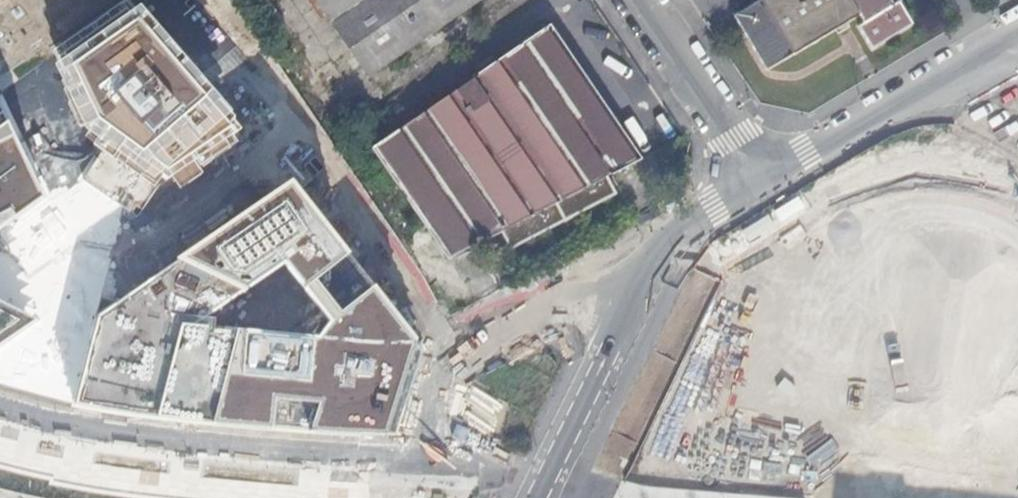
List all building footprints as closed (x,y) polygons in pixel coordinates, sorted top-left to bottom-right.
[(369,77),(480,0),(315,0),(369,77)] [(733,14),(766,67),(861,13),(865,19),(858,24),(870,45),(911,22),(898,0),(756,0),(733,14)] [(138,7),(53,65),(83,133),(104,151),(86,181),(139,217),(158,183),(174,181),(181,191),(202,174),(197,166),(229,147),(237,128),(138,7)] [(370,147),(442,264),(495,235),(507,251),(616,191),(605,175),(637,157),(546,25),(370,147)] [(42,194),(0,104),(0,226),(42,194)] [(349,253),(292,180),(175,258),(178,260),(243,290),(248,292),(284,263),(304,290),(315,281),(349,253)] [(243,290),(178,260),(98,316),(75,405),(157,420),(216,425),(271,426),(272,396),(322,402),(310,431),(393,432),(416,338),(375,285),(341,313),(315,281),(304,290),(331,322),(312,340),(193,325),(243,290)] [(35,321),(0,302),(0,345),(35,321)]
